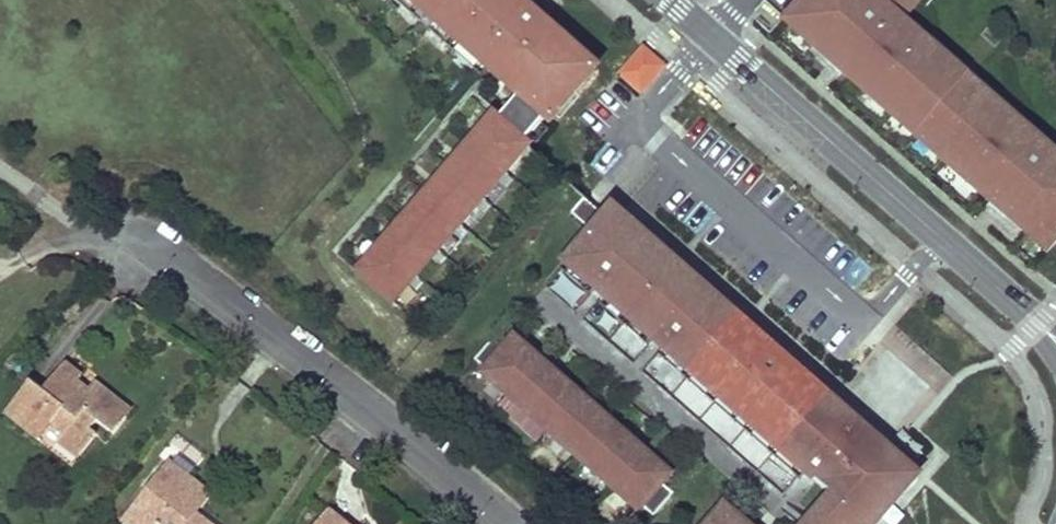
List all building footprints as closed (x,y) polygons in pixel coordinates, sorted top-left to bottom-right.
[(476,70),(484,60),(414,0),(395,0),(476,70)] [(596,70),(542,22),(532,35),(519,23),(528,12),(514,0),(414,0),(484,60),(521,94),(545,119),(549,123),(561,110),(552,102),(576,76),(584,83),(596,70)] [(540,0),(539,0),(528,12),(519,23),(532,35),(542,22),(553,10),(540,0)] [(792,14),(795,17),(813,32),(806,41),(814,48),(822,53),(828,55),(833,56),(835,53),(848,65),(842,72),(867,94),(873,87),(886,98),(880,106),(902,125),(908,117),(922,129),(915,137),(917,138),(923,131),(937,143),(930,150),(951,168),(958,161),(971,172),(965,180),(990,202),(997,195),(1010,206),(1007,209),(1009,215),(1015,224),(1018,226),(1026,234),(1033,225),(1052,241),(1054,243),(1055,241),(1055,156),(1019,123),(1012,130),(999,119),(1006,112),(980,90),(974,97),(961,86),(968,79),(967,78),(960,85),(948,74),(954,67),(929,45),(923,52),(910,41),(916,33),(902,21),(920,0),(805,0),(792,14)] [(795,17),(788,25),(806,41),(813,32),(795,17)] [(923,52),(929,45),(916,33),(910,41),(923,52)] [(822,53),(814,48),(842,72),(848,65),(835,53),(833,56),(828,55),(822,53)] [(967,78),(954,67),(948,74),(960,85),(967,78)] [(552,102),(561,110),(584,83),(576,76),(552,102)] [(980,90),(968,79),(961,86),(974,97),(980,90)] [(873,87),(867,94),(880,106),(886,98),(873,87)] [(545,119),(521,94),(497,121),(523,144),(545,119)] [(1019,123),(1006,112),(999,119),(1012,130),(1019,123)] [(908,117),(902,125),(915,137),(922,129),(908,117)] [(497,121),(493,118),(358,272),(391,302),(527,148),(523,144),(497,121)] [(923,131),(917,138),(930,150),(937,143),(923,131)] [(958,161),(951,168),(965,180),(971,172),(958,161)] [(997,195),(990,202),(1018,226),(1015,224),(1009,215),(1007,209),(1010,206),(997,195)] [(590,236),(606,217),(584,197),(568,216),(590,236)] [(612,210),(606,217),(590,236),(567,261),(835,497),(818,516),(812,523),(874,523),(867,518),(890,491),(899,498),(918,476),(902,461),(900,464),(869,436),(870,434),(863,427),(860,430),(848,420),(850,418),(843,412),(841,415),(803,381),(805,379),(798,373),(796,376),(762,346),(764,343),(757,337),(755,339),(717,306),(719,304),(712,298),(709,300),(699,290),(701,288),(688,277),(686,279),(655,252),(657,250),(649,243),(647,246),(636,236),(639,234),(633,229),(632,231),(614,216),(616,214),(612,210)] [(1033,225),(1026,234),(1044,250),(1052,241),(1033,225)] [(551,292),(575,312),(587,299),(562,279),(551,292)] [(494,337),(475,360),(487,371),(484,374),(536,420),(539,417),(551,427),(548,430),(575,454),(577,450),(589,461),(586,464),(639,510),(642,507),(654,518),(674,495),(662,484),(668,476),(616,430),(609,438),(597,428),(604,420),(577,396),(570,404),(559,394),(566,387),(514,341),(507,348),(494,337)] [(40,391),(31,383),(6,414),(33,435),(46,420),(63,436),(59,442),(77,457),(95,435),(88,429),(96,419),(113,434),(127,418),(110,404),(114,400),(95,384),(84,398),(72,388),(79,378),(62,364),(40,391)] [(577,396),(566,387),(559,394),(570,404),(577,396)] [(130,413),(114,400),(110,404),(127,418),(130,413)] [(539,417),(536,420),(548,430),(551,427),(539,417)] [(616,430),(604,420),(597,428),(609,438),(616,430)] [(577,450),(575,454),(586,464),(589,461),(577,450)] [(173,464),(150,493),(160,500),(140,523),(207,523),(194,514),(188,509),(194,501),(183,491),(192,479),(173,464)] [(211,494),(192,479),(183,491),(194,501),(188,509),(194,514),(211,494)] [(899,498),(890,491),(867,518),(874,523),(878,523),(899,498)] [(150,493),(126,522),(129,523),(140,523),(160,500),(150,493)] [(725,508),(712,523),(744,523),(725,508)] [(328,511),(318,523),(343,523),(328,511)] [(800,523),(812,523),(818,516),(811,511),(800,523)]
